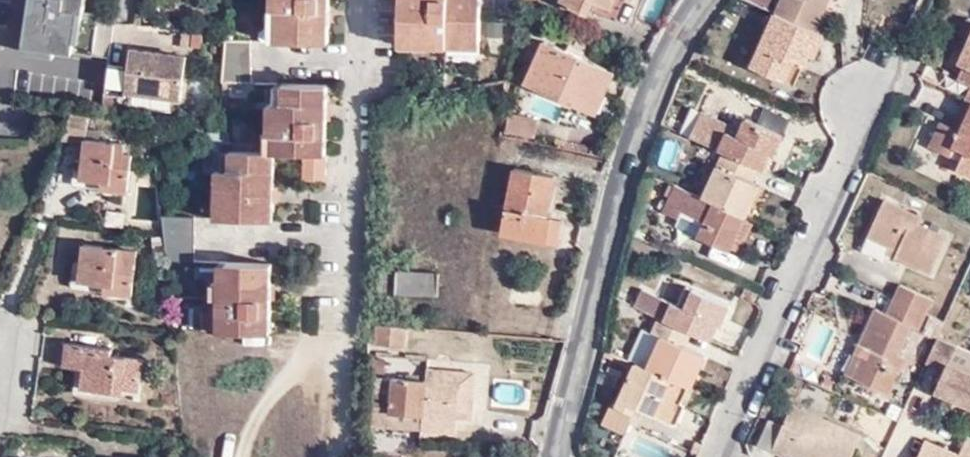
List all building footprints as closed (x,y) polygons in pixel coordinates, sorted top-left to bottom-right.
[(109,54),(113,20),(113,14),(82,10),(83,0),(26,0),(21,42),(109,54)] [(266,5),(273,6),(271,36),(324,41),(327,0),(266,0),(266,5)] [(479,42),(479,0),(398,0),(397,41),(429,41),(429,47),(445,47),(445,41),(479,42)] [(587,9),(589,4),(588,3),(589,0),(567,0),(587,9)] [(605,5),(595,0),(589,0),(588,3),(589,4),(610,14),(616,0),(608,0),(605,5)] [(779,9),(818,26),(829,0),(783,0),(779,9)] [(262,36),(271,36),(273,6),(266,5),(262,36)] [(818,26),(779,9),(756,60),(798,79),(812,49),(820,52),(829,31),(818,26)] [(224,39),(220,82),(251,82),(247,40),(224,39)] [(588,108),(603,67),(542,40),(525,82),(588,108)] [(960,61),(967,66),(962,80),(969,84),(969,41),(960,61)] [(108,61),(104,92),(125,94),(125,90),(180,95),(185,55),(129,47),(127,64),(108,61)] [(610,70),(603,67),(588,108),(594,111),(610,70)] [(327,82),(280,83),(280,101),(273,101),(273,116),(266,116),(266,132),(271,133),(272,150),(264,150),(228,149),(227,167),(221,167),(221,183),(214,183),(214,200),(219,201),(218,218),(272,219),(275,150),(301,150),(300,178),(323,179),(327,82)] [(280,101),(280,83),(267,83),(267,101),(273,101),(280,101)] [(958,114),(967,119),(962,129),(953,126),(945,123),(933,147),(937,148),(964,161),(961,167),(969,171),(969,86),(958,114)] [(704,105),(692,130),(727,145),(760,160),(768,146),(776,148),(785,127),(749,111),(741,130),(730,125),(734,119),(704,105)] [(740,107),(734,119),(730,125),(741,130),(749,111),(740,107)] [(538,116),(508,110),(505,128),(534,133),(538,116)] [(92,114),(71,112),(61,139),(90,141),(90,136),(92,114)] [(967,119),(958,114),(953,126),(962,129),(967,119)] [(90,136),(90,141),(86,178),(112,182),(111,188),(131,191),(136,153),(127,152),(128,141),(90,136)] [(667,139),(658,161),(670,166),(678,143),(667,139)] [(753,174),(760,160),(727,145),(703,193),(747,215),(756,194),(746,190),(753,174)] [(760,160),(769,164),(776,148),(768,146),(760,160)] [(214,166),(221,167),(227,167),(228,149),(214,148),(214,166)] [(934,155),(961,167),(964,161),(937,148),(934,155)] [(552,213),(553,206),(559,175),(520,166),(512,205),(502,203),(499,215),(509,216),(506,230),(551,240),(557,215),(552,213)] [(762,181),(753,174),(746,190),(756,194),(762,181)] [(703,193),(676,180),(666,206),(683,213),(687,208),(705,217),(699,232),(699,233),(731,246),(736,239),(747,215),(703,193)] [(888,202),(872,237),(894,249),(899,252),(896,257),(931,274),(948,235),(922,223),(924,218),(888,202)] [(569,210),(553,206),(552,213),(557,215),(551,240),(562,242),(569,210)] [(679,224),(699,232),(705,217),(687,208),(683,213),(678,223),(679,224)] [(166,231),(169,258),(191,259),(192,216),(164,215),(166,231)] [(204,255),(204,215),(195,215),(195,255),(204,255)] [(746,244),(757,220),(747,215),(736,239),(746,244)] [(894,249),(872,237),(865,250),(888,263),(894,249)] [(142,252),(89,244),(84,281),(117,285),(116,291),(137,295),(142,252)] [(270,261),(225,260),(224,277),(217,278),(217,294),(211,293),(210,311),(215,310),(215,328),(267,329),(270,261)] [(436,271),(379,267),(378,290),(436,293),(436,271)] [(745,289),(760,296),(764,287),(748,280),(745,289)] [(880,309),(861,349),(868,353),(856,377),(892,395),(909,358),(904,354),(917,327),(922,328),(935,300),(903,284),(889,313),(880,309)] [(698,328),(714,334),(721,319),(725,321),(731,301),(697,286),(686,304),(677,299),(671,317),(698,328)] [(663,293),(655,310),(664,314),(671,317),(677,299),(663,293)] [(665,334),(651,363),(687,380),(695,363),(701,367),(709,353),(688,343),(698,328),(671,317),(664,314),(657,330),(665,334)] [(943,333),(947,323),(934,316),(929,325),(943,333)] [(405,323),(376,320),(374,340),(403,343),(405,323)] [(651,363),(665,334),(657,330),(647,324),(634,355),(641,359),(651,363)] [(116,344),(63,337),(60,362),(87,365),(86,383),(118,388),(119,381),(143,384),(146,356),(116,351),(116,344)] [(964,349),(941,338),(929,364),(949,374),(943,387),(949,391),(948,395),(969,405),(969,373),(957,367),(964,349)] [(849,374),(856,377),(868,353),(861,349),(849,374)] [(651,363),(641,359),(619,402),(638,410),(640,411),(646,403),(678,420),(693,382),(687,380),(651,363)] [(617,381),(624,364),(616,362),(608,376),(617,381)] [(693,382),(694,383),(701,367),(695,363),(687,380),(693,382)] [(457,384),(458,371),(434,369),(434,372),(433,379),(424,379),(421,413),(454,415),(466,416),(468,385),(457,384)] [(433,379),(434,372),(425,371),(424,379),(433,379)] [(468,373),(458,371),(457,384),(468,385),(468,373)] [(421,413),(424,379),(389,375),(389,392),(372,391),(370,423),(420,427),(420,426),(421,413)] [(638,410),(619,402),(615,401),(606,419),(627,429),(638,410)] [(793,454),(796,450),(811,456),(858,456),(867,438),(798,406),(779,448),(793,454)] [(454,429),(454,415),(421,413),(420,426),(454,429)] [(648,456),(666,456),(671,443),(633,431),(626,450),(648,456)] [(966,456),(930,442),(924,456),(969,456),(969,448),(966,456)]
